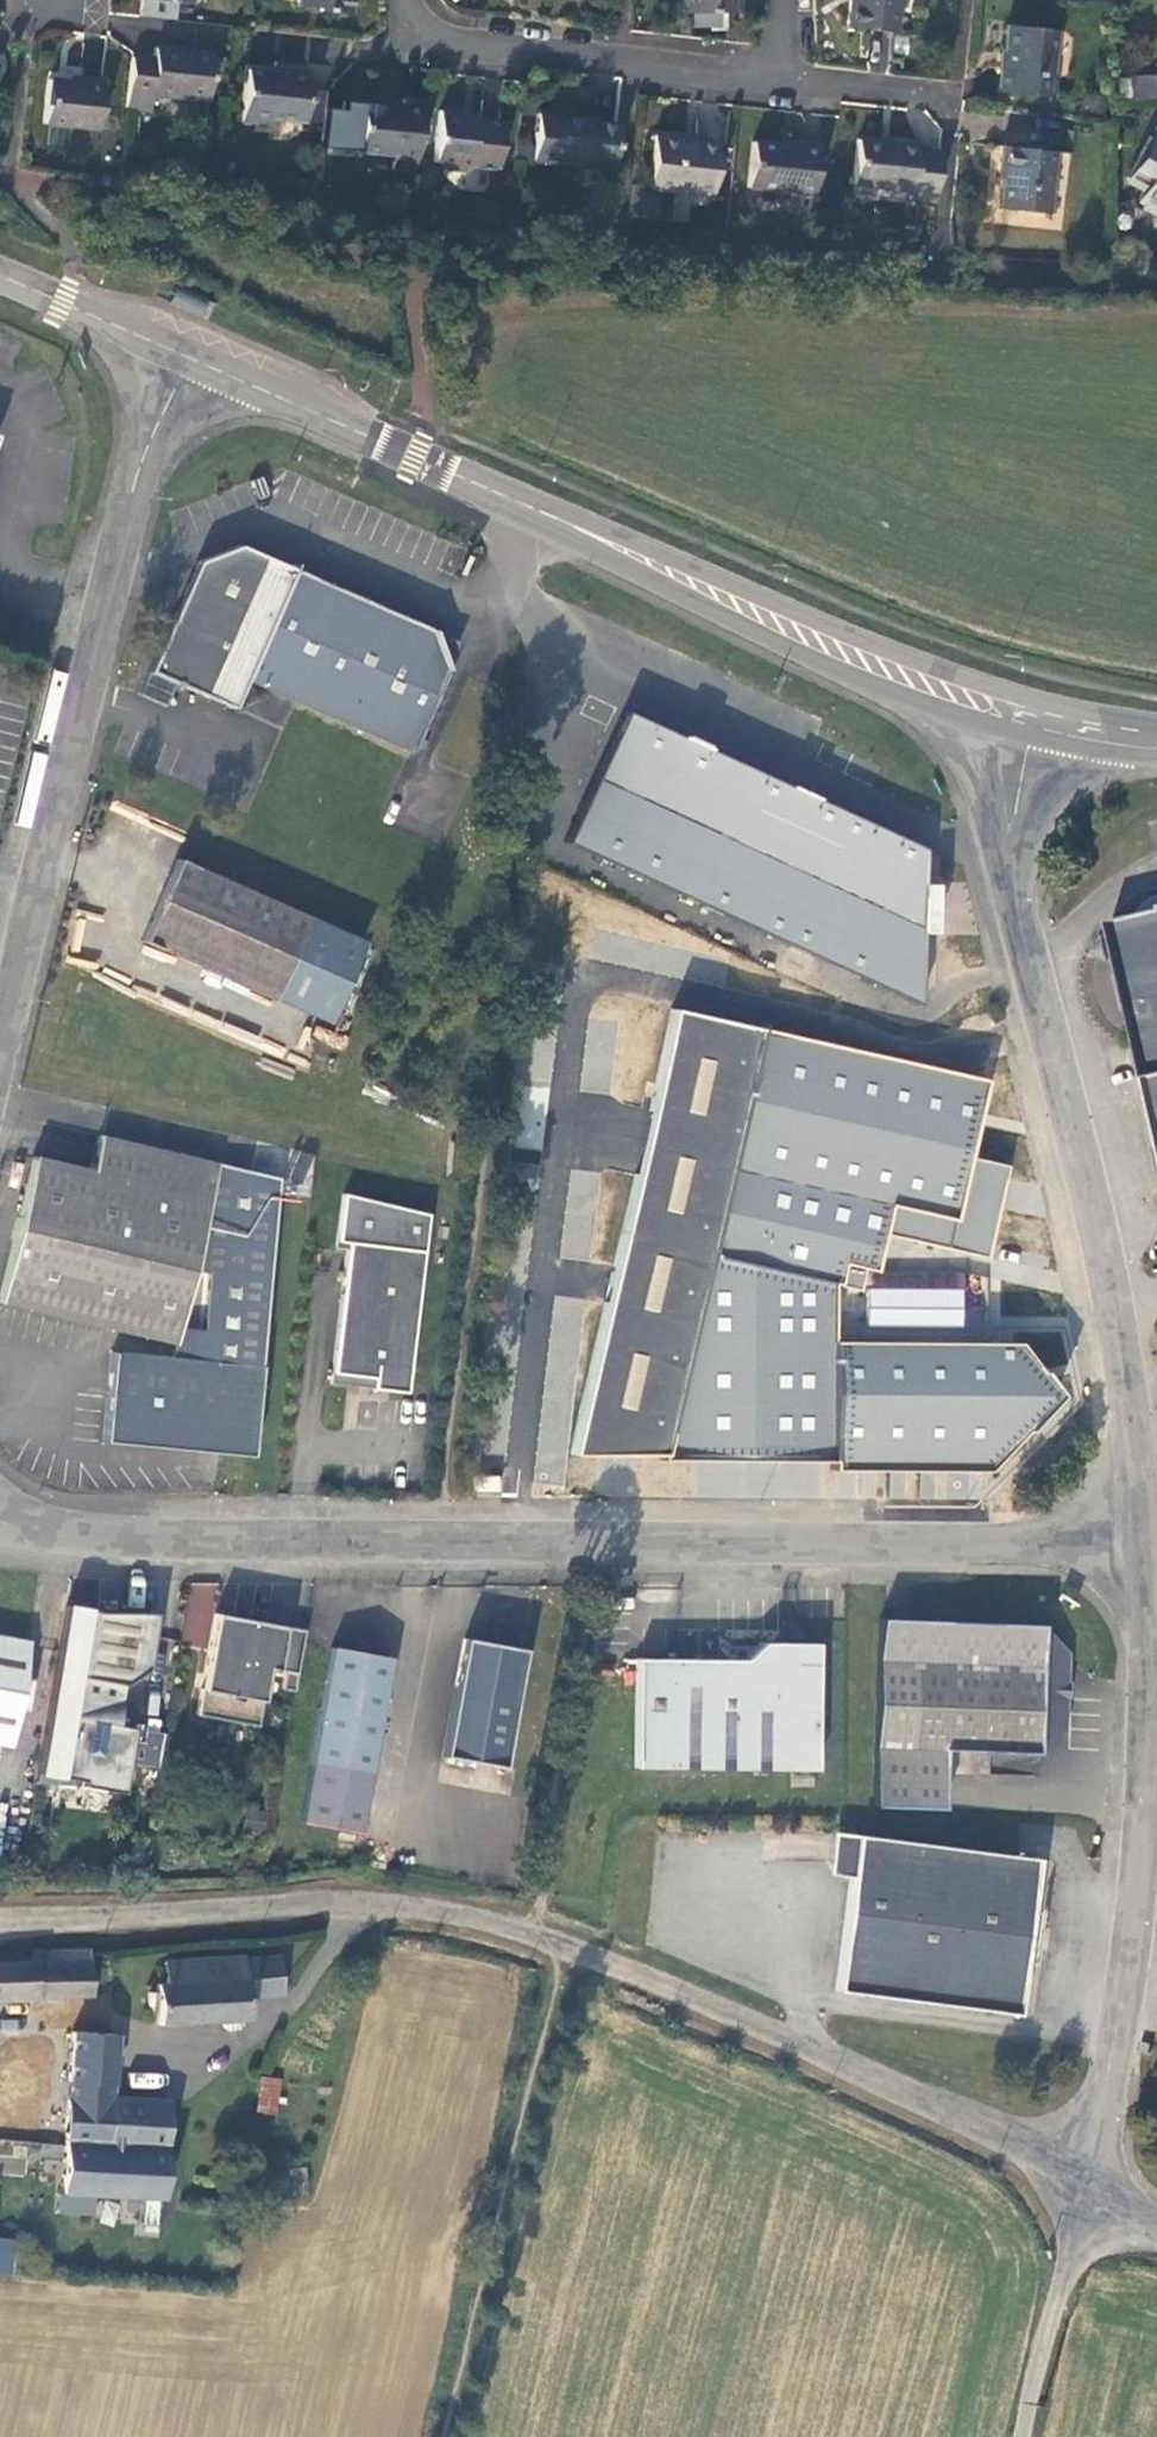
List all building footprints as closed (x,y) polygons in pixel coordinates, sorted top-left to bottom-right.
[(299,9),(321,10),(321,13),(349,16),(350,0),(300,0),(299,9)] [(686,14),(738,13),(738,0),(686,0),(686,14)] [(847,29),(895,35),(898,0),(850,0),(847,29)] [(1008,27),(1002,94),(1055,99),(1057,75),(1052,75),(1056,32),(1008,27)] [(132,60),(126,112),(150,113),(152,96),(207,102),(213,58),(156,51),(154,63),(132,60)] [(324,110),(326,92),(307,92),(309,73),(282,71),(282,75),(248,71),(242,123),(271,128),(272,119),(322,125),(324,110)] [(1156,102),(1156,79),(1131,79),(1132,102),(1156,102)] [(98,132),(104,83),(81,81),(81,85),(50,83),(45,126),(98,132)] [(416,175),(422,105),(402,102),(401,110),(342,103),(341,112),(324,110),(322,125),(320,149),(394,158),(393,173),(416,175)] [(496,171),(501,124),(465,120),(466,116),(441,113),(435,163),(440,164),(446,172),(464,174),(470,168),(496,171)] [(533,164),(613,172),(617,128),(582,124),(582,121),(543,117),(541,136),(536,136),(533,164)] [(681,140),(654,137),(648,188),(637,187),(633,219),(669,223),(672,193),(712,197),(717,147),(681,143),(681,140)] [(1156,140),(1151,139),(1130,180),(1148,189),(1143,200),(1149,204),(1145,210),(1156,217),(1156,138),(1156,140)] [(935,204),(940,152),(918,150),(918,146),(858,140),(854,185),(911,191),(911,200),(935,204)] [(813,199),(818,147),(800,145),(799,149),(753,144),(749,189),(795,193),(795,196),(813,199)] [(1048,216),(1055,154),(1001,148),(998,172),(1001,172),(997,210),(1048,216)] [(633,219),(637,187),(629,186),(625,218),(633,219)] [(206,302),(177,288),(170,303),(199,317),(206,302)] [(244,681),(293,571),(237,547),(195,563),(147,675),(174,686),(231,711),(244,681)] [(447,661),(442,663),(432,632),(293,571),(244,681),(411,753),(413,748),(418,750),(450,672),(447,661)] [(925,850),(626,713),(565,843),(917,1005),(921,933),(923,886),(925,850)] [(322,1027),(359,944),(175,861),(137,942),(322,1027)] [(934,886),(923,886),(921,933),(932,933),(934,886)] [(1112,927),(1148,1081),(1156,1079),(1156,916),(1112,927)] [(767,1001),(760,1030),(784,1036),(790,1006),(767,1001)] [(663,1313),(729,1023),(671,1010),(648,1112),(669,1117),(654,1183),(633,1177),(571,1455),(630,1456),(663,1313)] [(729,1023),(663,1313),(830,1314),(830,1283),(854,1287),(858,1268),(874,1270),(882,1233),(985,1257),(1005,1166),(984,1161),(968,1158),(973,1136),(986,1081),(784,1036),(760,1030),(729,1023)] [(1148,1081),(1156,1122),(1156,1079),(1148,1081)] [(654,1183),(669,1117),(648,1112),(633,1177),(654,1183)] [(968,1158),(984,1161),(989,1142),(973,1136),(968,1158)] [(216,1164),(101,1137),(91,1171),(34,1156),(0,1295),(0,1302),(113,1329),(174,1344),(216,1164)] [(277,1179),(216,1164),(174,1344),(170,1359),(110,1353),(101,1442),(219,1454),(249,1457),(277,1179)] [(374,1376),(373,1386),(406,1390),(427,1212),(343,1192),(337,1239),(348,1240),(332,1371),(374,1376)] [(569,1206),(536,1202),(516,1383),(539,1386),(547,1315),(581,1318),(587,1263),(585,1263),(590,1219),(568,1217),(569,1206)] [(830,1314),(854,1313),(856,1287),(854,1287),(830,1283),(830,1314)] [(868,1289),(868,1324),(961,1326),(962,1290),(868,1289)] [(831,1342),(830,1314),(663,1313),(630,1456),(662,1457),(662,1459),(830,1459),(831,1342)] [(830,1459),(830,1468),(985,1469),(1022,1430),(1023,1410),(1026,1411),(1031,1411),(1036,1409),(1040,1405),(1042,1400),(1043,1394),(1040,1388),(1036,1384),(1030,1381),(1030,1372),(1038,1373),(1017,1345),(831,1342),(830,1459)] [(66,1608),(34,1783),(54,1786),(81,1787),(120,1794),(132,1730),(114,1727),(121,1687),(144,1671),(154,1615),(98,1614),(66,1608)] [(302,1641),(304,1632),(214,1615),(195,1717),(255,1728),(266,1670),(283,1673),(280,1691),(293,1693),(302,1641)] [(1040,1626),(882,1620),(874,1803),(940,1806),(943,1749),(1036,1753),(1036,1745),(1043,1746),(1065,1727),(1068,1655),(1048,1633),(1040,1633),(1040,1626)] [(10,1746),(29,1641),(0,1635),(0,1744),(10,1746)] [(502,1768),(523,1650),(464,1641),(442,1756),(502,1768)] [(814,1771),(815,1698),(805,1688),(806,1653),(799,1644),(762,1642),(744,1660),(638,1659),(635,1767),(814,1771)] [(805,1688),(815,1698),(815,1645),(799,1644),(806,1653),(805,1688)] [(357,1832),(390,1658),(331,1648),(298,1820),(357,1832)] [(827,1874),(851,1877),(857,1835),(833,1832),(827,1874)] [(1037,1859),(857,1835),(851,1877),(836,1991),(1017,2014),(1025,1953),(1021,1953),(1022,1948),(1035,1950),(1037,1929),(1024,1928),(1025,1925),(1028,1925),(1037,1859)] [(0,1962),(0,2000),(90,1995),(89,1952),(89,1949),(33,1950),(33,1959),(0,1962)] [(160,2025),(223,2019),(241,2018),(249,2018),(244,1956),(165,1961),(167,1983),(157,1984),(158,1992),(149,1993),(149,2007),(158,2007),(160,2025)] [(241,2018),(223,2019),(223,2026),(227,2030),(238,2029),(241,2025),(241,2018)] [(109,2081),(112,2034),(72,2032),(62,2190),(162,2197),(165,2138),(164,2136),(165,2101),(110,2096),(111,2083),(109,2081)] [(114,2034),(112,2034),(109,2081),(111,2083),(136,2084),(139,2042),(114,2034)] [(260,2076),(256,2112),(277,2114),(281,2078),(260,2076)] [(164,2136),(165,2138),(185,2138),(187,2102),(165,2101),(164,2136)] [(307,2193),(306,2168),(245,2172),(246,2195),(307,2193)] [(12,2275),(16,2238),(0,2237),(0,2274),(12,2275)]
